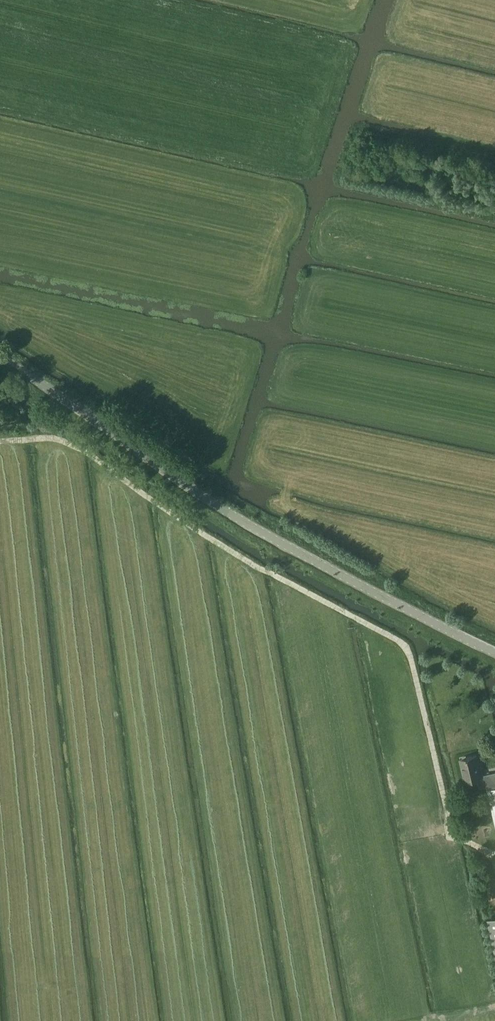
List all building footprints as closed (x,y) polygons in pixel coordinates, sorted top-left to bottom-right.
[(481,775),(477,755),(459,758),(464,781),(477,778),(479,788),(487,786),(487,789),(494,788),(494,772),(481,775)] [(487,789),(487,790),(494,826),(494,788),(487,789)]
